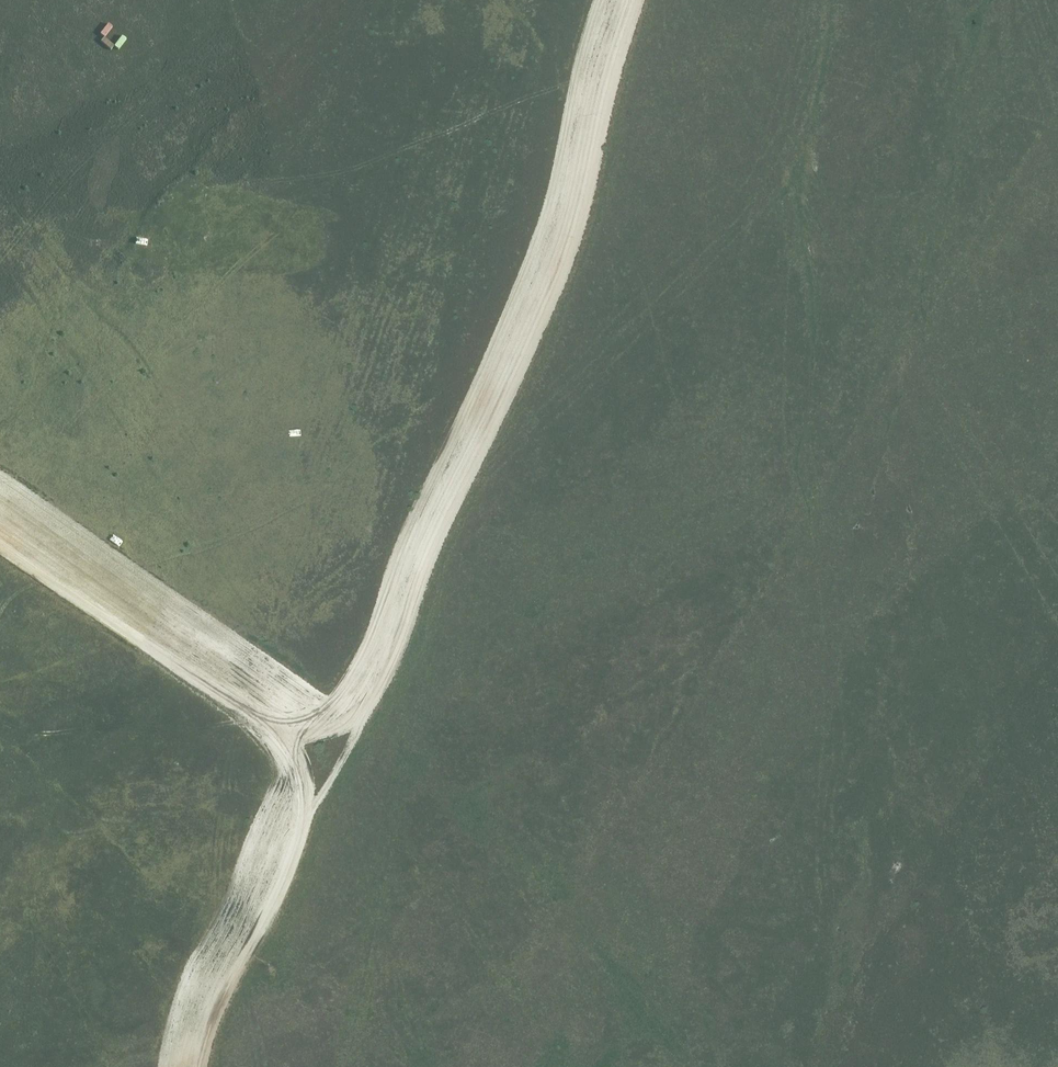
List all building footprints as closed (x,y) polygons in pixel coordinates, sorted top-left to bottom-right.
[(138,241),(151,243),(152,236),(140,234),(138,241)] [(124,543),(127,536),(116,531),(113,538),(124,543)]
